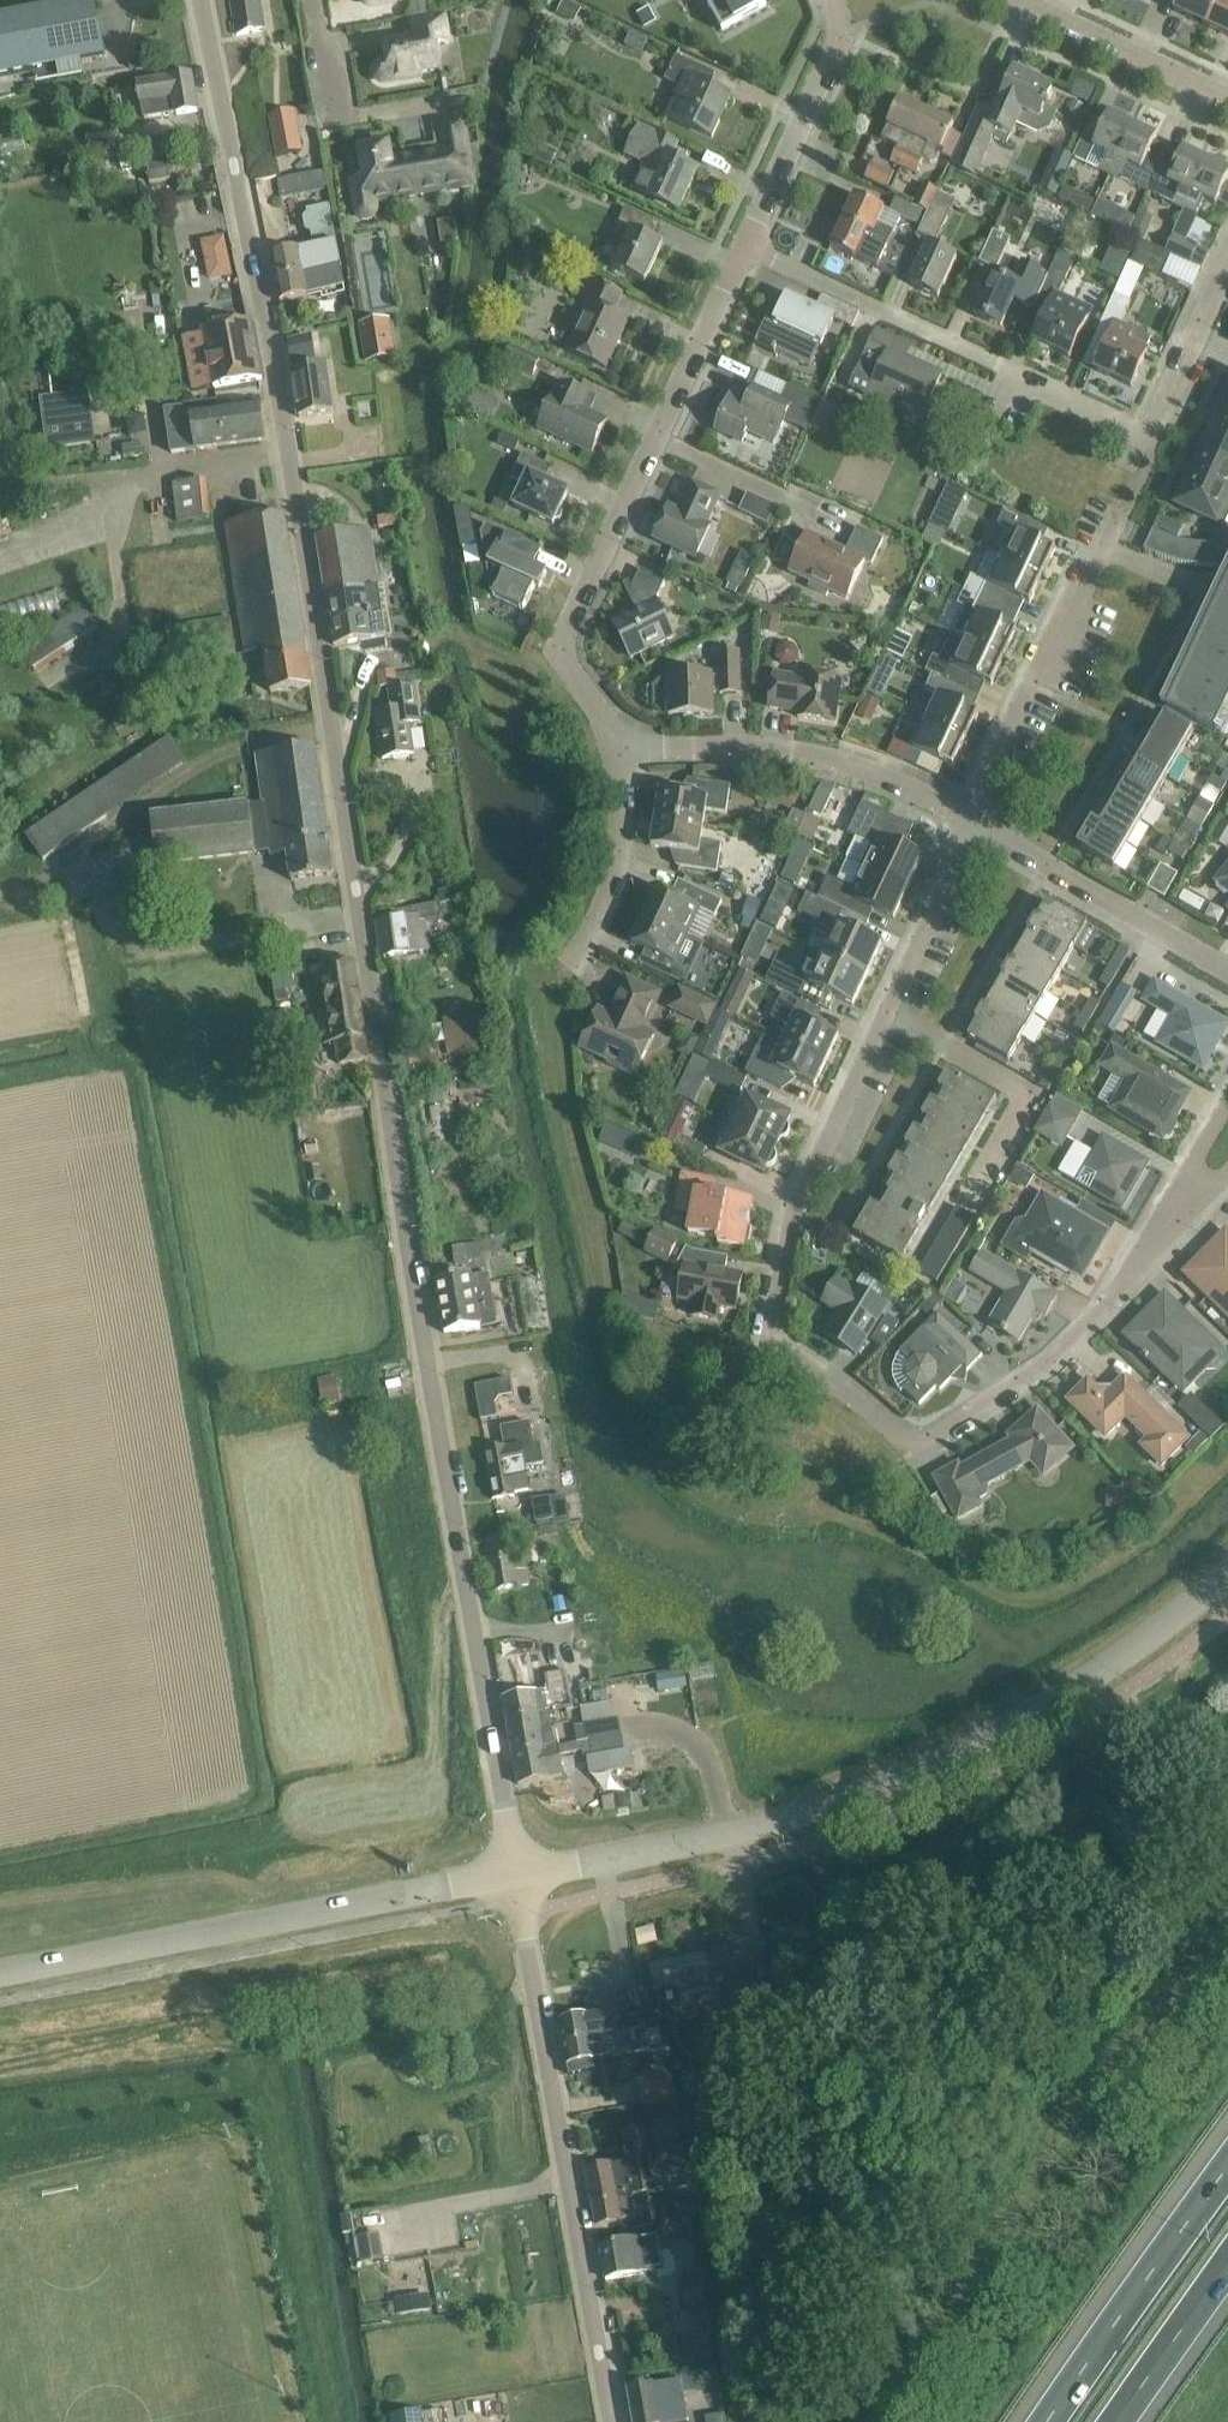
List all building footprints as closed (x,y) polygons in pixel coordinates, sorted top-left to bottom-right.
[(72,4),(0,18),(0,78),(106,57),(95,0),(94,0),(72,4)] [(237,33),(266,29),(262,0),(232,0),(237,33)] [(582,9),(564,0),(557,14),(576,23),(582,9)] [(723,31),(746,19),(767,7),(763,0),(706,0),(723,31)] [(1175,10),(1207,25),(1219,0),(1179,0),(1175,10)] [(1208,25),(1227,35),(1227,0),(1219,0),(1208,25)] [(650,6),(638,13),(646,28),(658,22),(650,6)] [(450,44),(446,16),(413,22),(416,38),(386,43),(389,60),(383,61),(378,63),(375,68),(374,73),(377,78),(382,82),(387,82),(424,76),(423,72),(442,69),(438,46),(450,44)] [(551,38),(548,44),(552,50),(559,49),(562,43),(558,37),(551,38)] [(144,52),(129,54),(131,68),(146,66),(144,52)] [(674,120),(691,128),(713,138),(732,96),(710,86),(716,73),(695,63),(677,55),(666,79),(689,89),(674,120)] [(971,127),(961,149),(954,164),(976,174),(993,138),(1007,145),(1017,124),(1039,134),(1048,131),(1056,112),(1063,115),(1063,114),(1047,106),(1050,102),(1047,101),(1053,88),(1016,72),(988,134),(971,127)] [(144,114),(167,110),(177,109),(178,114),(200,111),(193,74),(172,77),(172,78),(139,84),(144,114)] [(883,139),(899,147),(892,161),(902,166),(927,112),(901,99),(889,124),(889,125),(883,139)] [(271,115),(269,115),(275,145),(277,156),(304,151),(296,110),(271,115)] [(1074,157),(1111,174),(1134,125),(1125,121),(1127,116),(1114,110),(1112,115),(1109,113),(1094,145),(1082,140),(1074,157)] [(902,166),(914,171),(918,173),(925,158),(922,156),(928,143),(943,149),(954,124),(927,112),(902,166)] [(366,179),(352,181),(357,210),(359,216),(364,219),(370,220),(377,217),(380,212),(380,207),(377,190),(392,188),(394,199),(443,191),(441,173),(467,169),(464,149),(470,149),(465,120),(440,124),(445,151),(404,158),(405,159),(394,161),(391,144),(361,149),(366,179)] [(625,153),(639,159),(648,163),(635,190),(679,210),(698,170),(671,158),(678,143),(638,125),(625,153)] [(1123,179),(1148,191),(1163,161),(1168,148),(1155,142),(1158,136),(1134,125),(1111,174),(1123,179)] [(24,135),(0,139),(3,153),(26,149),(24,135)] [(143,141),(149,181),(166,178),(159,138),(143,141)] [(558,152),(536,141),(530,154),(551,164),(558,152)] [(128,143),(119,144),(121,157),(130,156),(128,143)] [(1175,167),(1163,161),(1148,191),(1186,209),(1208,160),(1184,148),(1175,167)] [(1203,268),(1211,252),(1198,246),(1199,245),(1186,239),(1197,214),(1205,198),(1217,204),(1218,201),(1227,206),(1227,183),(1227,181),(1227,169),(1208,160),(1186,209),(1175,233),(1166,252),(1166,253),(1172,256),(1190,264),(1191,263),(1203,268)] [(888,189),(895,174),(873,163),(866,178),(888,189)] [(1063,181),(1048,174),(1042,187),(1057,194),(1063,181)] [(320,187),(318,176),(280,182),(282,192),(320,187)] [(914,205),(927,211),(937,190),(923,184),(914,205)] [(1064,186),(1058,199),(1069,204),(1075,191),(1064,186)] [(927,212),(928,213),(919,234),(936,242),(955,200),(938,192),(939,191),(937,190),(927,211),(927,212)] [(856,195),(844,221),(890,242),(895,231),(902,216),(891,211),(885,208),(856,195)] [(897,197),(891,211),(902,216),(921,225),(927,212),(927,211),(914,205),(897,197)] [(1002,216),(1015,223),(1021,208),(1009,202),(1002,216)] [(273,256),(273,257),(277,279),(342,266),(330,206),(309,210),(310,215),(308,215),(306,218),(308,229),(311,231),(313,231),(317,248),(273,256)] [(615,268),(624,273),(646,283),(664,243),(649,236),(656,221),(627,207),(616,232),(629,238),(615,268)] [(1140,210),(1130,232),(1144,239),(1154,217),(1140,210)] [(1110,224),(1129,233),(1133,222),(1116,213),(1110,224)] [(456,219),(439,221),(442,243),(459,240),(456,219)] [(890,242),(844,221),(832,247),(861,261),(879,268),(897,276),(909,251),(890,242)] [(994,229),(979,261),(997,270),(1012,238),(994,229)] [(1162,276),(1172,256),(1166,253),(1166,252),(1141,241),(1131,262),(1162,276)] [(544,252),(526,244),(521,255),(539,263),(544,252)] [(930,244),(921,262),(911,284),(939,297),(957,256),(930,244)] [(1078,258),(1060,250),(1054,263),(1072,271),(1078,258)] [(1024,263),(1015,282),(993,272),(984,291),(974,313),(1002,326),(1015,297),(1035,306),(1041,294),(1050,274),(1024,263)] [(1054,264),(1050,274),(1041,294),(1055,301),(1053,306),(1051,305),(1034,341),(1070,357),(1093,308),(1074,299),(1074,298),(1061,292),(1070,272),(1054,264)] [(277,279),(281,302),(347,289),(342,266),(277,279)] [(615,311),(624,294),(591,279),(583,298),(591,302),(569,350),(607,368),(630,318),(615,311)] [(1090,350),(1103,356),(1097,370),(1132,386),(1148,351),(1147,350),(1152,338),(1149,336),(1149,335),(1149,333),(1148,331),(1146,329),(1144,328),(1142,328),(1140,329),(1138,331),(1121,324),(1132,300),(1126,298),(1130,289),(1120,284),(1090,350)] [(776,354),(777,352),(784,355),(784,354),(800,361),(811,339),(821,344),(826,334),(827,334),(834,319),(853,328),(860,311),(823,294),(817,307),(788,294),(775,322),(769,319),(773,310),(772,309),(756,342),(773,350),(772,352),(776,354)] [(341,307),(337,313),(338,321),(350,318),(348,305),(341,307)] [(391,319),(360,324),(366,363),(397,358),(391,319)] [(205,334),(183,338),(193,392),(263,378),(253,320),(203,329),(205,334)] [(877,330),(868,349),(852,386),(923,418),(942,375),(906,358),(912,345),(877,330)] [(39,338),(27,340),(29,355),(41,353),(39,338)] [(289,341),(290,342),(293,363),(316,360),(313,338),(289,341)] [(542,359),(513,346),(505,363),(534,377),(542,359)] [(317,367),(295,370),(294,371),(300,417),(333,413),(328,366),(317,367)] [(590,394),(568,384),(563,382),(557,396),(555,394),(539,428),(593,453),(608,419),(583,408),(590,394)] [(744,442),(748,431),(764,438),(771,422),(782,427),(786,417),(811,428),(824,401),(787,384),(780,400),(754,388),(749,398),(733,391),(716,429),(744,442)] [(479,392),(471,408),(488,416),(496,400),(479,392)] [(47,446),(82,442),(76,393),(41,397),(47,446)] [(1227,434),(1227,403),(1226,402),(1219,418),(1221,419),(1216,428),(1227,434)] [(261,403),(237,407),(185,415),(184,406),(165,409),(172,454),(242,443),(266,440),(261,403)] [(1227,465),(1227,434),(1216,428),(1212,438),(1210,437),(1202,453),(1227,465)] [(504,431),(498,443),(515,451),(521,439),(504,431)] [(142,443),(123,445),(125,458),(144,456),(142,443)] [(515,505),(532,513),(554,524),(569,491),(546,480),(553,466),(531,455),(524,452),(512,477),(525,483),(515,505)] [(1227,496),(1227,465),(1202,453),(1196,468),(1198,469),(1194,477),(1192,476),(1191,478),(1227,496)] [(931,461),(926,472),(942,479),(947,468),(931,461)] [(1191,478),(1178,506),(1179,507),(1180,505),(1225,526),(1227,520),(1227,496),(1191,478)] [(210,518),(204,480),(172,485),(177,523),(210,518)] [(697,558),(712,526),(707,524),(721,495),(691,481),(678,510),(670,507),(655,538),(697,558)] [(948,483),(941,497),(955,503),(961,490),(948,483)] [(742,510),(769,523),(778,503),(751,490),(742,510)] [(1006,509),(999,523),(1011,529),(1016,531),(1004,558),(1044,576),(1057,549),(1043,542),(1050,529),(1018,514),(1006,509)] [(285,514),(281,514),(225,523),(244,640),(240,641),(242,652),(265,649),(272,692),(312,685),(309,667),(306,638),(285,514)] [(396,514),(379,517),(380,528),(397,526),(396,514)] [(542,550),(520,540),(486,524),(481,533),(493,596),(524,610),(536,586),(540,588),(548,572),(535,566),(542,550)] [(370,527),(341,532),(318,536),(327,593),(327,587),(340,584),(341,592),(379,583),(370,527)] [(828,595),(830,589),(848,598),(866,560),(873,564),(884,539),(858,527),(847,551),(809,533),(791,571),(811,580),(808,586),(828,595)] [(1227,568),(1227,546),(1209,545),(1193,543),(1173,538),(1153,530),(1144,549),(1147,550),(1156,555),(1177,562),(1199,566),(1227,568)] [(972,573),(965,589),(1011,611),(1018,597),(1031,604),(1044,576),(1004,558),(990,551),(978,576),(972,573)] [(724,563),(716,576),(734,587),(741,573),(724,563)] [(666,580),(663,579),(641,568),(633,587),(643,606),(614,620),(632,657),(675,636),(657,599),(666,580)] [(327,593),(335,645),(388,637),(379,583),(341,592),(340,584),(327,587),(327,593)] [(1224,592),(1168,710),(1216,732),(1227,708),(1227,583),(1224,592)] [(1005,624),(1011,611),(965,589),(959,602),(966,606),(953,633),(966,639),(1006,658),(1018,631),(1005,624)] [(910,598),(904,610),(917,615),(920,608),(917,601),(910,598)] [(90,604),(20,649),(40,676),(102,636),(99,632),(105,628),(90,604)] [(764,630),(778,632),(780,620),(767,618),(764,630)] [(1006,658),(966,639),(953,666),(948,663),(942,678),(955,684),(962,671),(993,685),(1006,658)] [(777,647),(776,657),(782,664),(791,665),(799,659),(800,650),(794,642),(785,641),(777,647)] [(713,674),(693,675),(668,676),(670,714),(714,713),(714,692),(721,691),(721,693),(741,693),(740,669),(740,652),(720,653),(720,676),(713,676),(713,674)] [(885,654),(880,666),(887,670),(894,667),(898,659),(885,654)] [(380,688),(424,682),(422,672),(397,675),(396,670),(378,672),(380,688)] [(760,672),(759,681),(768,683),(770,673),(760,672)] [(776,675),(775,683),(771,707),(800,711),(799,717),(835,723),(842,679),(806,674),(805,679),(776,675)] [(927,721),(967,740),(980,712),(949,698),(955,684),(942,678),(933,674),(926,688),(940,695),(927,721)] [(417,687),(414,687),(390,691),(393,710),(376,712),(383,758),(415,753),(410,724),(422,722),(417,687)] [(867,695),(857,715),(872,722),(881,701),(867,695)] [(1159,711),(1146,734),(1181,754),(1194,731),(1159,711)] [(122,742),(138,733),(128,717),(113,724),(122,742)] [(967,740),(927,721),(915,747),(910,745),(903,760),(917,766),(923,753),(954,767),(967,740)] [(1181,754),(1146,734),(1133,756),(1168,777),(1181,754)] [(107,816),(187,762),(170,737),(27,835),(44,859),(107,816)] [(333,873),(316,746),(258,753),(265,801),(152,816),(158,864),(271,849),(271,853),(289,851),(292,879),(333,873)] [(1133,756),(1120,779),(1155,799),(1168,777),(1133,756)] [(1208,784),(1222,793),(1227,783),(1221,779),(1213,775),(1208,784)] [(661,789),(657,818),(704,825),(707,809),(727,813),(731,785),(692,779),(691,780),(693,781),(691,794),(661,789)] [(1155,799),(1120,779),(1106,801),(1141,822),(1155,799)] [(840,784),(824,780),(820,789),(810,811),(823,817),(833,795),(833,794),(840,784)] [(853,824),(849,833),(857,836),(872,844),(874,849),(866,867),(909,887),(923,857),(904,848),(892,842),(890,836),(898,818),(890,815),(890,814),(894,804),(890,802),(885,800),(881,799),(877,797),(872,795),(868,794),(864,802),(853,824)] [(1195,806),(1210,815),(1215,805),(1201,797),(1195,806)] [(1106,801),(1093,824),(1128,844),(1141,822),(1106,801)] [(797,836),(799,834),(807,816),(794,809),(784,830),(797,836)] [(809,812),(807,816),(799,834),(813,840),(823,819),(809,812)] [(704,825),(657,818),(652,846),(682,851),(680,864),(678,864),(678,865),(718,872),(722,844),(702,841),(704,825)] [(1211,837),(1227,846),(1227,844),(1227,821),(1223,818),(1211,837)] [(1182,829),(1197,837),(1202,828),(1187,819),(1182,829)] [(1128,844),(1093,824),(1080,847),(1115,867),(1128,844)] [(799,839),(794,850),(809,857),(814,846),(799,839)] [(1169,851),(1183,860),(1189,850),(1174,842),(1169,851)] [(1162,864),(1160,866),(1148,887),(1163,895),(1175,874),(1176,872),(1162,864)] [(786,866),(781,878),(793,884),(798,872),(786,866)] [(1217,881),(1227,890),(1227,866),(1217,881)] [(819,898),(845,910),(853,914),(859,901),(895,917),(909,887),(866,867),(857,884),(852,886),(829,876),(819,898)] [(723,873),(719,884),(731,888),(735,877),(723,873)] [(723,900),(702,890),(680,880),(673,894),(658,887),(645,914),(686,933),(698,907),(716,916),(723,900)] [(430,949),(426,920),(443,917),(441,903),(457,901),(455,888),(439,890),(441,903),(394,910),(395,919),(378,922),(383,956),(430,949)] [(845,910),(819,898),(808,893),(800,911),(819,920),(814,930),(832,939),(825,954),(868,974),(883,943),(837,922),(842,910),(844,911),(845,910)] [(749,897),(742,916),(756,920),(762,902),(749,897)] [(1075,948),(1089,925),(1048,901),(1039,917),(1041,919),(1037,926),(1075,948)] [(686,933),(645,914),(632,942),(647,949),(641,963),(684,984),(691,968),(674,960),(686,933)] [(1075,948),(1037,926),(1033,932),(1031,931),(1022,947),(1062,970),(1075,948)] [(1123,945),(1109,968),(1118,973),(1131,950),(1123,945)] [(1011,970),(1049,993),(1062,970),(1022,947),(1013,962),(1015,963),(1011,970)] [(854,1004),(868,974),(825,954),(817,969),(800,961),(795,971),(775,962),(767,980),(804,997),(805,996),(803,995),(808,983),(854,1004)] [(337,1063),(345,1062),(369,1059),(355,960),(313,966),(324,1044),(334,1043),(337,1063)] [(1109,988),(1118,973),(1109,968),(1100,983),(1109,988)] [(1049,993),(1011,970),(1007,977),(1005,976),(996,992),(1036,1015),(1049,993)] [(293,971),(272,975),(273,978),(263,980),(266,993),(275,991),(277,1002),(290,1000),(288,990),(296,988),(293,971)] [(582,1047),(604,1057),(612,1061),(611,1063),(633,1074),(635,1071),(637,1072),(655,1035),(644,1030),(661,993),(628,978),(611,1014),(600,1009),(582,1047)] [(1156,981),(1145,1000),(1174,1017),(1159,1042),(1204,1068),(1227,1026),(1227,1023),(1156,981)] [(672,1008),(709,1025),(718,1007),(680,989),(672,1008)] [(791,1026),(784,1041),(827,1061),(840,1035),(812,1022),(818,1010),(820,1011),(820,1009),(784,992),(772,1017),(791,1026)] [(1036,1015),(996,992),(987,1007),(989,1008),(985,1015),(1023,1037),(1036,1015)] [(1092,1018),(1100,1003),(1091,997),(1082,1012),(1092,1018)] [(712,1060),(732,1017),(717,1010),(697,1053),(712,1060)] [(1111,1011),(1104,1022),(1106,1023),(1104,1027),(1113,1032),(1115,1029),(1116,1029),(1123,1018),(1111,1011)] [(1092,1018),(1082,1012),(1073,1027),(1083,1033),(1092,1018)] [(1023,1037),(985,1015),(981,1022),(979,1021),(969,1037),(1009,1061),(1023,1037)] [(476,1020),(444,1024),(446,1040),(478,1036),(476,1020)] [(687,1030),(678,1051),(692,1057),(702,1037),(687,1030)] [(1115,1034),(1110,1043),(1122,1050),(1128,1041),(1115,1034)] [(815,1087),(827,1061),(784,1041),(777,1055),(758,1046),(747,1071),(783,1088),(784,1087),(782,1086),(788,1074),(815,1087)] [(1066,1043),(1057,1057),(1066,1062),(1074,1048),(1066,1043)] [(1173,1120),(1181,1106),(1189,1093),(1114,1049),(1104,1066),(1129,1080),(1120,1097),(1115,1094),(1111,1096),(1106,1104),(1163,1137),(1164,1136),(1166,1136),(1170,1135),(1176,1125),(1175,1121),(1173,1120)] [(1066,1062),(1057,1057),(1049,1073),(1057,1078),(1066,1062)] [(748,1077),(714,1061),(706,1077),(741,1093),(748,1077)] [(863,1220),(869,1224),(862,1237),(903,1261),(921,1231),(918,1229),(927,1213),(930,1215),(998,1099),(950,1071),(949,1072),(955,1076),(888,1191),(891,1193),(882,1208),(873,1203),(863,1220)] [(1052,1086),(1057,1078),(1049,1073),(1041,1086),(1045,1089),(1049,1091),(1052,1085),(1052,1086)] [(1059,1092),(1037,1131),(1049,1138),(1054,1129),(1067,1137),(1084,1107),(1059,1092)] [(655,1096),(648,1104),(651,1114),(661,1116),(668,1109),(665,1099),(655,1096)] [(791,1116),(770,1106),(748,1096),(734,1124),(778,1144),(791,1116)] [(590,1097),(586,1107),(599,1112),(603,1103),(590,1097)] [(465,1101),(455,1103),(456,1110),(458,1110),(459,1117),(467,1116),(465,1101)] [(655,1139),(674,1148),(701,1161),(708,1148),(683,1136),(690,1121),(668,1111),(655,1139)] [(721,1152),(743,1162),(765,1172),(778,1144),(734,1124),(721,1152)] [(1123,1207),(1149,1162),(1104,1136),(1078,1181),(1123,1207)] [(317,1141),(305,1143),(308,1155),(320,1153),(317,1141)] [(1017,1164),(1009,1178),(1026,1189),(1035,1174),(1017,1164)] [(321,1165),(308,1167),(310,1181),(323,1179),(321,1165)] [(719,1242),(722,1242),(745,1246),(754,1201),(712,1193),(715,1178),(683,1172),(676,1208),(693,1211),(689,1232),(719,1238),(719,1242)] [(1033,1251),(1047,1259),(1068,1272),(1070,1269),(1082,1276),(1108,1232),(1074,1212),(1076,1210),(1064,1203),(1063,1205),(1044,1194),(1022,1232),(1039,1242),(1033,1251)] [(950,1219),(959,1225),(967,1212),(958,1206),(950,1219)] [(959,1225),(968,1230),(976,1217),(967,1212),(959,1225)] [(626,1217),(619,1232),(635,1240),(643,1226),(626,1217)] [(943,1232),(952,1237),(959,1225),(950,1219),(943,1232)] [(961,1243),(968,1230),(959,1225),(952,1237),(961,1243)] [(952,1237),(943,1232),(935,1245),(944,1250),(952,1237)] [(978,1232),(967,1250),(972,1253),(975,1249),(979,1252),(987,1238),(978,1232)] [(1227,1232),(1212,1246),(1214,1249),(1213,1252),(1207,1258),(1204,1259),(1201,1258),(1186,1273),(1203,1289),(1227,1314),(1227,1233),(1227,1232)] [(646,1249),(662,1257),(669,1261),(678,1245),(655,1233),(646,1249)] [(953,1255),(961,1243),(952,1237),(944,1250),(953,1255)] [(454,1246),(455,1258),(455,1259),(467,1257),(466,1245),(454,1246)] [(928,1258),(937,1263),(944,1250),(935,1245),(928,1258)] [(679,1262),(686,1264),(680,1299),(696,1302),(694,1315),(719,1320),(721,1306),(737,1310),(744,1274),(726,1271),(729,1256),(694,1250),(687,1246),(679,1262)] [(937,1263),(946,1268),(953,1255),(944,1250),(937,1263)] [(990,1323),(999,1328),(1019,1340),(1033,1317),(1037,1319),(1041,1311),(1047,1314),(1058,1295),(983,1252),(972,1271),(1008,1292),(990,1323)] [(920,1271),(929,1276),(937,1263),(928,1258),(920,1271)] [(938,1281),(946,1268),(937,1263),(929,1276),(938,1281)] [(472,1275),(437,1281),(446,1333),(481,1327),(481,1326),(497,1324),(489,1273),(472,1275)] [(858,1354),(888,1305),(855,1285),(854,1288),(838,1278),(824,1302),(839,1311),(825,1334),(858,1354)] [(929,1317),(945,1301),(936,1292),(920,1308),(929,1317)] [(1131,1339),(1146,1354),(1164,1372),(1175,1362),(1194,1381),(1207,1368),(1216,1368),(1223,1361),(1223,1352),(1224,1350),(1166,1293),(1151,1309),(1155,1314),(1146,1323),(1137,1324),(1130,1330),(1131,1339)] [(896,1382),(902,1391),(905,1388),(921,1404),(938,1386),(941,1389),(953,1377),(967,1380),(968,1375),(968,1370),(983,1355),(939,1312),(900,1352),(895,1361),(893,1372),(896,1382)] [(337,1374),(319,1378),(324,1405),(342,1401),(337,1374)] [(1069,1399),(1086,1416),(1106,1437),(1127,1416),(1149,1438),(1142,1445),(1163,1465),(1190,1437),(1143,1392),(1126,1375),(1112,1390),(1100,1390),(1089,1379),(1069,1399)] [(500,1397),(513,1395),(511,1379),(475,1384),(481,1420),(497,1417),(495,1404),(500,1397)] [(1072,1448),(1054,1428),(1038,1410),(1019,1427),(1022,1431),(1014,1438),(961,1467),(959,1463),(935,1476),(959,1518),(982,1505),(978,1498),(986,1494),(987,1491),(987,1488),(986,1485),(1033,1459),(1045,1473),(1072,1448)] [(501,1427),(505,1448),(484,1452),(493,1498),(515,1494),(515,1492),(530,1489),(525,1464),(532,1463),(528,1443),(532,1442),(529,1421),(501,1427)] [(1201,1431),(1186,1446),(1195,1454),(1210,1439),(1201,1431)] [(1129,1489),(1108,1487),(1106,1507),(1127,1509),(1129,1489)] [(555,1519),(550,1497),(533,1500),(537,1522),(555,1519)] [(538,1534),(536,1534),(522,1537),(525,1554),(539,1552),(541,1562),(551,1560),(546,1536),(558,1534),(556,1524),(537,1528),(538,1534)] [(510,1537),(500,1539),(486,1542),(495,1590),(530,1584),(527,1568),(516,1570),(510,1537)] [(577,1587),(568,1589),(571,1600),(580,1599),(577,1587)] [(566,1595),(553,1597),(555,1611),(568,1609),(566,1595)] [(714,1661),(689,1666),(691,1677),(716,1672),(714,1661)] [(686,1669),(656,1673),(659,1691),(689,1686),(686,1669)] [(504,1699),(504,1701),(508,1721),(554,1711),(568,1708),(573,1707),(567,1670),(546,1674),(549,1691),(504,1699)] [(608,1683),(589,1686),(591,1701),(611,1698),(608,1683)] [(554,1711),(508,1721),(514,1754),(532,1751),(560,1745),(556,1727),(571,1724),(568,1708),(554,1711)] [(585,1722),(575,1724),(578,1742),(623,1733),(619,1716),(614,1717),(585,1722)] [(514,1754),(519,1783),(519,1784),(564,1776),(560,1754),(583,1750),(585,1757),(599,1754),(601,1770),(628,1765),(623,1733),(578,1742),(560,1745),(532,1751),(514,1754)] [(633,1809),(631,1793),(613,1795),(613,1797),(603,1798),(604,1812),(633,1809)] [(654,1923),(636,1928),(640,1945),(659,1940),(654,1923)] [(652,1966),(658,1991),(661,2008),(714,1997),(705,1955),(652,1966)] [(753,1961),(759,1990),(773,1987),(768,1959),(753,1961)] [(561,2020),(565,2042),(646,2028),(639,1989),(619,1993),(622,2010),(588,2016),(588,2015),(561,2020)] [(646,2028),(565,2042),(568,2065),(570,2065),(571,2073),(572,2073),(583,2071),(581,2062),(595,2060),(595,2059),(597,2058),(606,2057),(650,2049),(646,2028)] [(673,2101),(669,2079),(641,2084),(645,2106),(673,2101)] [(594,2203),(649,2193),(657,2192),(646,2128),(624,2132),(630,2162),(587,2169),(594,2203)] [(638,2228),(654,2225),(649,2193),(594,2203),(597,2225),(636,2218),(638,2228)] [(662,2217),(665,2230),(694,2225),(692,2212),(662,2217)] [(353,2214),(344,2215),(347,2234),(356,2233),(353,2214)] [(381,2233),(359,2237),(363,2262),(385,2258),(381,2233)] [(601,2245),(601,2246),(607,2279),(633,2274),(657,2270),(658,2277),(674,2275),(677,2269),(675,2254),(668,2250),(661,2251),(659,2236),(627,2241),(625,2241),(601,2245)] [(703,2262),(694,2263),(696,2277),(706,2276),(703,2262)] [(428,2292),(397,2296),(398,2301),(399,2313),(400,2314),(431,2310),(428,2292)] [(694,2333),(684,2335),(660,2339),(664,2365),(698,2359),(694,2333)] [(635,2421),(677,2421),(688,2420),(683,2391),(721,2385),(717,2362),(676,2369),(678,2380),(654,2384),(654,2383),(629,2388),(635,2421)] [(532,2393),(504,2396),(505,2406),(524,2404),(524,2409),(534,2408),(532,2393)] [(398,2413),(392,2414),(394,2421),(423,2421),(421,2410),(398,2413)]
